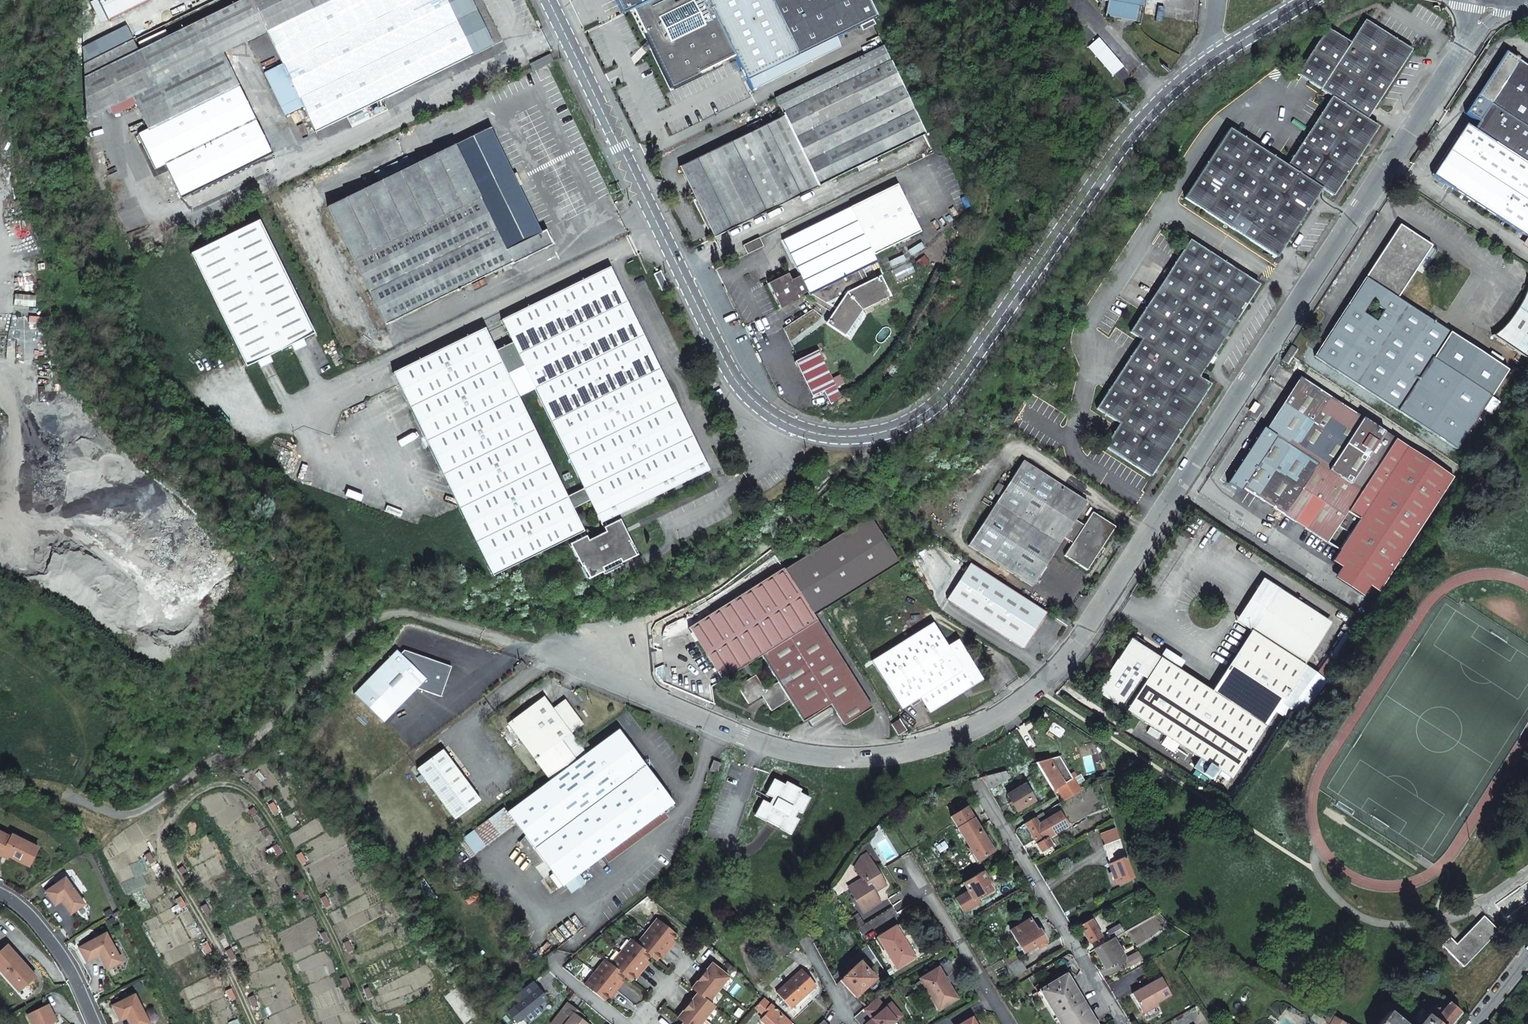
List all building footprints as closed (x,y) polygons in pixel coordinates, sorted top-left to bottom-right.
[(84,78),(86,120),(132,97),(148,130),(238,86),(222,52),(266,31),(329,0),(242,0),(138,51),(84,78)] [(108,20),(150,0),(98,0),(108,20)] [(266,31),(283,64),(303,106),(316,132),(493,46),(471,0),(329,0),(266,31)] [(652,0),(615,0),(622,15),(632,10),(652,0)] [(632,10),(671,90),(700,76),(699,74),(734,57),(751,91),(760,87),(755,77),(835,38),(876,17),(868,0),(652,0),(632,10)] [(1229,128),(1184,198),(1276,258),(1288,240),(1310,206),(1321,189),(1333,196),(1344,179),(1367,143),(1378,127),(1366,119),(1411,50),(1365,20),(1350,43),(1327,28),(1297,74),(1331,96),(1286,166),(1229,128)] [(126,26),(83,48),(84,64),(133,40),(126,26)] [(835,38),(755,77),(760,87),(840,48),(835,38)] [(133,40),(84,64),(84,78),(138,51),(133,40)] [(817,187),(925,134),(882,45),(774,98),(783,116),(817,187)] [(1505,51),(1476,95),(1489,103),(1473,129),(1527,165),(1527,67),(1505,51)] [(533,54),(526,57),(531,68),(551,58),(550,54),(536,61),(533,54)] [(551,58),(531,68),(533,71),(553,62),(551,58)] [(303,106),(283,64),(264,73),(285,115),(303,106)] [(238,86),(148,130),(149,131),(181,197),(181,198),(271,153),(238,86)] [(1111,99),(1105,106),(1113,113),(1119,106),(1111,99)] [(783,116),(679,167),(691,193),(690,194),(711,239),(817,187),(783,116)] [(1431,175),(1527,238),(1527,165),(1473,129),(1465,124),(1431,175)] [(490,128),(327,207),(385,325),(512,264),(512,265),(552,245),(545,230),(541,232),(490,128)] [(137,137),(169,202),(181,197),(149,131),(137,137)] [(897,184),(782,241),(799,276),(807,292),(809,295),(811,294),(830,285),(847,276),(858,271),(877,262),(873,255),(920,232),(897,184)] [(246,367),(314,334),(259,220),(191,254),(246,367)] [(1399,223),(1364,277),(1397,298),(1432,245),(1399,223)] [(759,238),(743,246),(747,254),(763,247),(759,238)] [(1119,423),(1104,446),(1150,476),(1155,470),(1177,435),(1201,399),(1210,384),(1199,377),(1211,358),(1225,336),(1248,302),(1259,285),(1189,240),(1129,332),(1141,339),(1096,408),(1119,423)] [(512,343),(524,366),(583,488),(589,500),(600,524),(601,523),(604,522),(709,470),(610,267),(501,320),(512,343)] [(669,288),(660,271),(653,274),(662,291),(669,288)] [(830,285),(811,294),(824,304),(835,310),(827,322),(826,324),(841,332),(858,307),(885,293),(878,277),(864,284),(858,271),(847,276),(851,285),(835,293),(830,285)] [(767,284),(780,309),(800,299),(798,296),(807,292),(799,276),(791,280),(787,274),(767,284)] [(847,276),(830,285),(835,293),(851,285),(847,276)] [(1397,298),(1364,277),(1313,356),(1456,449),(1491,396),(1432,357),(1449,331),(1397,298)] [(1527,281),(1527,282),(1526,289),(1525,290),(1525,292),(1523,296),(1522,297),(1522,298),(1521,300),(1514,311),(1508,319),(1507,321),(1505,323),(1505,324),(1499,330),(1492,336),(1527,359),(1527,357),(1527,281)] [(507,374),(496,351),(484,328),(393,373),(492,576),(579,534),(584,532),(572,508),(567,496),(507,374)] [(496,351),(507,374),(524,366),(512,343),(496,351)] [(1298,350),(1291,346),(1286,353),(1293,357),(1298,350)] [(818,352),(794,363),(811,398),(824,392),(830,404),(841,399),(818,352)] [(1286,353),(1281,360),(1287,364),(1293,357),(1286,353)] [(1289,365),(1297,371),(1301,366),(1292,361),(1289,365)] [(1299,377),(1265,429),(1263,428),(1243,458),(1399,560),(1452,476),(1299,377)] [(1255,402),(1249,410),(1254,414),(1260,405),(1255,402)] [(1399,560),(1243,458),(1227,483),(1240,491),(1242,488),(1251,494),(1244,505),(1274,524),(1281,513),(1284,515),(1277,525),(1295,537),(1302,526),(1327,543),(1337,527),(1348,534),(1331,561),(1340,567),(1370,586),(1379,592),(1399,560)] [(1023,460),(968,545),(1032,586),(1063,537),(1075,519),(1087,501),(1023,460)] [(589,500),(583,488),(567,496),(572,508),(589,500)] [(1083,525),(1075,519),(1063,537),(1072,543),(1063,556),(1086,570),(1115,526),(1092,511),(1083,525)] [(825,610),(881,574),(899,563),(869,516),(795,562),(825,610)] [(582,567),(588,579),(602,572),(603,575),(622,566),(621,563),(635,556),(629,544),(630,543),(619,521),(619,520),(607,526),(603,528),(605,533),(588,541),(585,537),(582,539),(569,545),(581,567),(582,567)] [(721,680),(743,666),(747,663),(816,620),(814,617),(825,610),(795,562),(784,568),(783,567),(688,627),(721,680)] [(947,599),(1023,648),(1046,612),(970,563),(947,599)] [(1370,586),(1340,567),(1333,579),(1362,597),(1370,586)] [(1231,778),(1304,664),(1323,635),(1319,614),(1278,588),(1251,630),(1211,691),(1142,646),(1144,643),(1134,637),(1132,640),(1130,639),(1096,691),(1200,758),(1194,768),(1203,774),(1210,764),(1218,769),(1231,778)] [(1057,611),(1053,617),(1067,626),(1071,620),(1057,611)] [(871,707),(816,620),(747,663),(764,689),(777,681),(788,699),(802,721),(830,703),(843,725),(871,707)] [(871,660),(901,708),(919,696),(929,712),(982,678),(957,638),(946,645),(932,621),(871,660)] [(401,653),(397,649),(365,682),(394,711),(417,688),(441,696),(452,666),(405,649),(401,653)] [(1327,655),(1321,664),(1329,669),(1335,660),(1327,655)] [(518,672),(527,666),(523,661),(515,667),(518,672)] [(736,685),(747,703),(761,695),(770,710),(788,699),(777,681),(764,689),(747,663),(743,666),(750,677),(736,685)] [(508,723),(535,760),(542,770),(573,748),(579,743),(571,733),(583,724),(565,700),(553,708),(544,696),(508,723)] [(900,719),(891,725),(898,735),(906,730),(900,719)] [(573,748),(542,770),(550,781),(506,812),(514,823),(528,842),(521,847),(535,866),(544,862),(561,885),(562,885),(564,883),(577,873),(603,855),(608,862),(638,841),(633,833),(664,811),(674,804),(620,731),(587,754),(579,743),(573,748)] [(443,749),(417,768),(454,818),(480,799),(443,749)] [(1069,775),(1059,757),(1049,759),(1036,763),(1052,790),(1058,787),(1061,793),(1065,800),(1079,793),(1072,780),(1069,775)] [(721,764),(713,761),(709,771),(717,774),(721,764)] [(1210,764),(1203,774),(1212,779),(1218,769),(1210,764)] [(1005,771),(981,777),(985,784),(989,790),(1010,778),(1005,771)] [(779,783),(761,819),(786,832),(805,796),(779,783)] [(1024,785),(1007,795),(1017,811),(1034,801),(1024,785)] [(1058,787),(1052,790),(1056,796),(1061,793),(1058,787)] [(993,852),(973,819),(966,808),(951,817),(977,861),(993,852)] [(502,809),(466,836),(477,851),(514,823),(506,812),(505,813),(502,809)] [(664,811),(633,833),(638,841),(669,819),(664,811)] [(1025,824),(1043,854),(1055,847),(1053,843),(1050,844),(1046,838),(1067,826),(1059,811),(1038,824),(1034,818),(1025,824)] [(2,856),(4,853),(8,856),(15,859),(22,863),(29,866),(38,848),(12,835),(11,837),(0,832),(0,855),(2,856)] [(456,838),(470,858),(478,852),(477,851),(466,836),(463,832),(456,838)] [(943,837),(932,844),(941,858),(951,851),(949,848),(950,847),(947,841),(946,841),(943,837)] [(1132,875),(1125,858),(1119,839),(1104,845),(1108,864),(1111,872),(1114,876),(1117,884),(1124,881),(1123,879),(1132,875)] [(848,888),(863,913),(880,903),(874,893),(885,885),(866,854),(861,857),(854,868),(862,879),(848,888)] [(982,872),(963,883),(968,892),(964,894),(972,907),(979,903),(976,898),(981,894),(983,897),(994,890),(982,872)] [(577,873),(564,883),(570,892),(584,883),(577,873)] [(50,899),(55,905),(61,901),(71,914),(80,908),(73,899),(78,896),(65,878),(46,892),(50,899)] [(956,899),(964,912),(972,907),(964,894),(956,899)] [(84,905),(78,896),(73,899),(80,908),(84,905)] [(1483,916),(1456,944),(1449,937),(1441,945),(1463,967),(1498,931),(1483,916)] [(676,935),(656,919),(646,932),(669,950),(673,944),(671,942),(676,935)] [(1030,919),(1010,932),(1023,953),(1036,945),(1038,949),(1046,945),(1043,941),(1045,940),(1039,930),(1037,931),(1030,919)] [(1091,920),(1080,927),(1090,943),(1101,937),(1091,920)] [(1119,925),(1107,932),(1111,938),(1123,930),(1119,925)] [(877,938),(897,969),(915,957),(896,926),(877,938)] [(669,950),(646,932),(636,944),(650,956),(656,960),(662,954),(664,956),(669,950)] [(83,955),(87,962),(99,956),(107,970),(122,962),(106,933),(79,948),(83,955)] [(1113,939),(1094,950),(1106,968),(1115,964),(1117,965),(1124,961),(1124,957),(1113,939)] [(631,940),(630,940),(625,947),(620,952),(643,970),(647,964),(645,962),(650,956),(636,944),(631,940)] [(0,952),(0,970),(14,986),(20,980),(25,986),(35,977),(21,961),(7,945),(0,952)] [(643,970),(620,952),(610,965),(630,981),(636,974),(638,976),(643,970)] [(1137,952),(1126,959),(1130,967),(1141,961),(1137,952)] [(604,960),(594,973),(617,991),(617,990),(621,985),(619,983),(624,976),(610,965),(604,960)] [(1020,960),(1009,967),(1015,977),(1026,970),(1020,960)] [(726,975),(709,962),(703,968),(701,966),(696,972),(716,988),(726,975)] [(874,979),(860,962),(840,980),(855,997),(874,979)] [(938,968),(920,979),(939,1010),(957,999),(938,968)] [(802,970),(776,993),(791,1009),(816,986),(802,970)] [(716,988),(696,972),(691,978),(694,980),(688,987),(695,991),(705,1000),(716,988)] [(594,973),(585,984),(605,1001),(610,994),(612,996),(617,991),(594,973)] [(1066,975),(1037,992),(1053,1020),(1082,1002),(1066,975)] [(1156,1004),(1170,996),(1160,979),(1131,995),(1141,1012),(1156,1004)] [(20,980),(14,986),(19,991),(25,986),(20,980)] [(514,1007),(508,1012),(516,1022),(524,1016),(538,1005),(546,998),(538,988),(514,1007)] [(684,999),(705,1013),(711,1005),(705,1000),(695,991),(689,998),(687,996),(684,999)] [(120,1020),(123,1019),(127,1017),(131,1023),(149,1023),(134,995),(112,1006),(120,1020)] [(705,1013),(684,999),(682,1002),(701,1017),(705,1013)] [(763,999),(755,1008),(764,1016),(773,1007),(763,999)] [(682,1002),(677,1008),(680,1010),(674,1016),(680,1021),(684,1023),(696,1023),(701,1017),(682,1002)] [(1053,1020),(1056,1023),(1095,1023),(1082,1002),(1053,1020)] [(1449,1003),(1440,1012),(1434,1020),(1440,1023),(1449,1023),(1460,1011),(1449,1003)] [(550,1023),(585,1023),(580,1021),(572,1015),(575,1011),(566,1004),(550,1023)] [(1156,1004),(1141,1012),(1142,1015),(1157,1006),(1156,1004)] [(27,1015),(31,1023),(52,1023),(56,1021),(52,1013),(48,1005),(27,1015)] [(538,1005),(524,1016),(528,1021),(542,1010),(538,1005)] [(761,1020),(765,1023),(790,1023),(791,1023),(773,1006),(773,1007),(764,1016),(761,1020)] [(1435,1008),(1430,1015),(1434,1020),(1440,1012),(1435,1008)] [(1434,1020),(1430,1015),(1428,1014),(1427,1015),(1420,1009),(1408,1023),(1440,1023),(1434,1020)] [(572,1015),(580,1021),(583,1017),(575,1011),(572,1015)] [(1449,1023),(1454,1023),(1462,1013),(1460,1011),(1449,1023)] [(1388,1012),(1378,1023),(1403,1023),(1388,1012)] [(1328,1013),(1324,1021),(1330,1023),(1334,1016),(1328,1013)]
